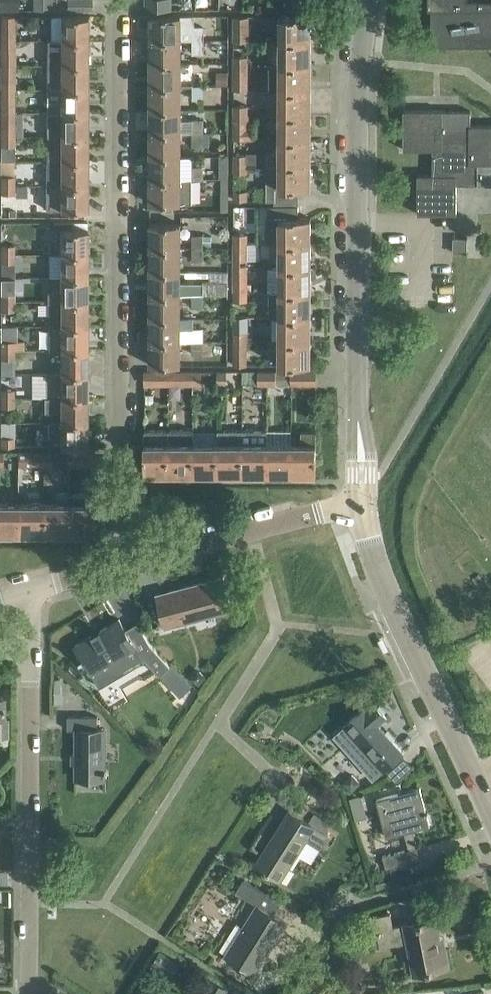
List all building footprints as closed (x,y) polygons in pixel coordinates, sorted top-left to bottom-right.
[(10,9),(20,8),(20,3),(20,0),(0,0),(0,9),(10,9)] [(35,8),(44,8),(44,0),(35,0),(35,8)] [(44,8),(53,8),(53,0),(44,0),(44,8)] [(73,8),(93,9),(93,0),(68,0),(68,8),(73,8)] [(167,8),(172,8),(172,0),(147,0),(147,8),(167,8)] [(468,45),(468,0),(429,0),(429,9),(432,9),(432,45),(468,45)] [(468,45),(490,45),(490,0),(468,0),(468,45)] [(1,40),(17,39),(33,39),(33,34),(20,34),(20,36),(16,36),(16,14),(1,14),(1,40)] [(62,39),(62,40),(88,40),(88,14),(52,14),(52,39),(62,39)] [(151,15),(151,38),(181,38),(181,15),(151,15)] [(250,15),(232,15),(232,39),(250,39),(250,15)] [(282,15),(282,39),(312,39),(312,15),(282,15)] [(193,39),(204,39),(211,38),(211,25),(193,25),(193,39)] [(151,38),(151,62),(181,62),(181,38),(151,38)] [(1,64),(16,64),(17,64),(17,39),(1,40),(1,64)] [(204,39),(193,39),(193,51),(204,51),(204,39)] [(282,39),(282,63),(312,64),(312,39),(282,39)] [(48,51),(48,64),(88,64),(88,40),(62,40),(61,51),(48,51)] [(235,55),(235,63),(250,63),(250,55),(235,55)] [(151,62),(151,85),(181,85),(181,72),(181,62),(151,62)] [(250,63),(235,63),(235,72),(250,73),(250,63)] [(282,63),(282,89),(312,89),(312,64),(282,63)] [(1,64),(1,87),(16,87),(16,80),(16,64),(1,64)] [(48,87),(61,87),(88,87),(88,64),(48,64),(48,87)] [(229,71),(217,71),(217,85),(229,85),(229,71)] [(151,85),(151,109),(181,109),(181,85),(151,85)] [(192,92),(192,98),(204,99),(204,96),(204,85),(192,85),(192,92)] [(2,111),(14,111),(16,111),(16,87),(1,87),(2,111)] [(88,111),(88,87),(61,87),(61,100),(48,100),(48,111),(88,111)] [(282,89),(281,113),(312,113),(312,89),(282,89)] [(235,104),(235,113),(249,113),(250,105),(235,104)] [(181,109),(151,109),(151,132),(181,132),(181,109)] [(404,149),(434,148),(444,148),(444,139),(443,109),(404,109),(404,149)] [(1,126),(1,136),(16,136),(16,126),(14,126),(14,111),(2,111),(2,126),(1,126)] [(48,135),(61,136),(88,136),(88,111),(48,111),(48,135)] [(249,113),(235,113),(235,134),(253,134),(253,122),(249,122),(249,113)] [(281,113),(281,138),(312,138),(312,113),(281,113)] [(204,119),(193,119),(193,132),(204,132),(204,119)] [(434,148),(434,174),(419,174),(419,213),(458,213),(457,183),(490,183),(490,124),(470,124),(470,139),(444,139),(444,149),(434,148)] [(151,132),(151,156),(181,156),(181,132),(151,132)] [(193,132),(193,133),(193,145),(210,145),(210,132),(204,132),(193,132)] [(2,144),(2,159),(15,159),(15,144),(16,144),(16,136),(1,136),(1,144),(2,144)] [(47,147),(47,159),(88,160),(88,136),(61,136),(61,147),(47,147)] [(281,162),(281,163),(312,163),(312,138),(281,138),(281,162)] [(235,154),(235,163),(249,163),(249,154),(235,154)] [(151,156),(151,179),(181,179),(181,156),(151,156)] [(230,156),(221,156),(221,167),(230,167),(230,156)] [(1,174),(1,183),(16,183),(16,174),(15,174),(15,159),(2,159),(2,174),(1,174)] [(47,159),(47,183),(88,183),(88,160),(47,159)] [(249,163),(235,163),(235,199),(249,199),(249,190),(245,190),(245,172),(249,172),(249,163)] [(281,163),(267,163),(267,199),(300,200),(300,188),(312,188),(312,163),(281,163)] [(193,165),(193,179),(204,179),(204,178),(204,165),(193,165)] [(230,178),(222,178),(222,191),(230,191),(230,178)] [(181,179),(151,179),(151,203),(181,203),(181,179)] [(16,183),(1,183),(1,192),(16,192),(16,183)] [(88,183),(47,183),(47,207),(88,208),(88,183)] [(266,242),(282,242),(312,242),(312,217),(299,217),(299,204),(279,204),(276,204),(275,217),(266,217),(266,242)] [(84,208),(66,208),(67,217),(84,217),(84,208)] [(61,228),(61,251),(88,251),(88,227),(72,227),(72,220),(54,220),(54,228),(61,228)] [(151,223),(151,246),(181,246),(181,223),(151,223)] [(193,234),(193,247),(204,247),(204,245),(204,235),(204,234),(193,234)] [(454,251),(468,251),(469,237),(454,237),(454,251)] [(236,241),(236,266),(250,266),(250,241),(236,241)] [(282,242),(281,266),(311,266),(312,242),(282,242)] [(151,246),(151,270),(181,270),(181,246),(151,246)] [(204,247),(193,247),(193,260),(204,260),(204,247)] [(1,251),(1,275),(16,275),(16,251),(1,251)] [(61,251),(61,275),(88,275),(88,251),(61,251)] [(236,266),(236,291),(250,291),(250,266),(236,266)] [(281,266),(281,291),(311,291),(311,266),(281,266)] [(181,270),(151,270),(151,294),(181,294),(181,270)] [(1,300),(15,300),(25,300),(25,290),(16,290),(16,275),(1,275),(1,300)] [(48,290),(48,300),(88,300),(88,275),(61,275),(61,290),(48,290)] [(250,291),(236,291),(236,299),(250,299),(250,291)] [(270,316),(281,316),(281,315),(311,315),(311,291),(281,291),(270,291),(270,316)] [(151,294),(151,317),(181,317),(181,294),(151,294)] [(195,309),(206,309),(206,297),(195,297),(195,309)] [(15,300),(1,300),(1,309),(16,309),(15,300)] [(49,301),(49,324),(88,324),(88,300),(48,300),(48,301),(49,301)] [(281,315),(281,316),(281,341),(311,341),(311,315),(281,315)] [(151,317),(151,341),(181,341),(181,340),(193,340),(193,341),(204,341),(204,327),(181,327),(181,317),(151,317)] [(49,348),(61,348),(88,348),(88,324),(49,324),(49,348)] [(236,332),(236,341),(250,341),(250,332),(236,332)] [(2,339),(2,348),(16,348),(16,339),(2,339)] [(181,341),(151,341),(151,364),(181,364),(181,341)] [(204,354),(204,341),(193,341),(192,354),(204,354)] [(250,341),(236,341),(236,355),(250,355),(250,341)] [(311,341),(281,341),(281,364),(311,364),(311,341)] [(2,348),(2,373),(16,373),(16,348),(2,348)] [(61,348),(61,372),(88,372),(88,348),(61,348)] [(145,383),(171,383),(171,370),(145,370),(145,383)] [(171,383),(193,383),(193,370),(171,370),(171,383)] [(193,370),(193,383),(193,393),(201,393),(201,383),(204,383),(204,370),(193,370)] [(220,370),(220,373),(220,384),(229,384),(229,370),(220,370)] [(261,383),(270,383),(269,370),(243,370),(243,383),(261,383)] [(270,383),(293,383),(293,370),(269,370),(270,383)] [(293,370),(293,383),(317,383),(317,370),(293,370)] [(45,396),(88,396),(88,372),(61,372),(47,372),(47,396),(45,396)] [(2,373),(2,396),(16,396),(16,373),(2,373)] [(16,396),(2,396),(2,405),(16,405),(16,396)] [(61,410),(61,419),(88,419),(88,396),(45,396),(45,410),(61,410)] [(88,419),(61,419),(61,420),(49,420),(49,434),(61,434),(61,445),(88,445),(88,419)] [(1,421),(1,445),(15,445),(15,435),(13,435),(13,421),(1,421)] [(145,474),(170,474),(170,429),(145,429),(145,474)] [(195,474),(195,442),(195,429),(170,429),(170,474),(195,474)] [(195,474),(220,474),(220,430),(218,430),(218,442),(195,442),(195,474)] [(220,474),(244,474),(244,430),(220,430),(220,474)] [(244,474),(270,474),(269,442),(268,442),(268,430),(244,430),(244,474)] [(293,442),(294,474),(317,474),(317,430),(304,430),(304,442),(293,442)] [(270,474),(294,474),(293,442),(269,442),(270,474)] [(36,451),(20,450),(20,464),(36,464),(36,451)] [(36,464),(44,464),(44,451),(36,451),(36,464)] [(44,451),(44,464),(53,464),(53,451),(44,451)] [(69,451),(69,464),(93,464),(93,451),(69,451)] [(20,533),(20,501),(0,501),(0,532),(20,533)] [(20,533),(44,533),(44,502),(20,501),(20,533)] [(44,533),(69,533),(69,502),(44,502),(44,533)] [(69,502),(69,533),(93,533),(93,502),(69,502)] [(157,594),(165,625),(233,607),(224,576),(157,594)] [(120,618),(76,644),(83,656),(80,657),(82,660),(84,658),(93,673),(101,687),(145,660),(137,646),(120,618)] [(145,656),(162,674),(172,663),(155,647),(145,656)] [(191,676),(191,677),(195,681),(200,685),(208,676),(198,668),(191,676)] [(346,726),(336,735),(348,749),(374,778),(384,769),(385,769),(404,752),(379,723),(387,716),(375,702),(367,710),(365,707),(345,725),(346,726)] [(69,729),(77,728),(77,778),(106,778),(106,728),(99,728),(99,715),(69,715),(69,729)] [(343,782),(352,791),(361,782),(353,773),(343,782)] [(410,848),(379,856),(382,868),(421,859),(414,829),(431,825),(421,787),(377,798),(387,836),(405,831),(410,848)] [(265,870),(281,880),(298,853),(305,857),(313,845),(306,840),(307,839),(321,848),(330,834),(326,832),(331,824),(314,813),(309,821),(290,809),(256,863),(266,869),(265,870)] [(243,965),(242,966),(246,969),(247,967),(256,973),(288,922),(274,914),(282,901),(245,878),(237,890),(258,903),(226,954),(243,965)] [(368,916),(374,948),(398,943),(409,941),(415,972),(450,965),(447,948),(443,948),(436,916),(405,922),(394,925),(392,912),(368,916)] [(177,957),(160,946),(152,960),(169,972),(177,957)]
